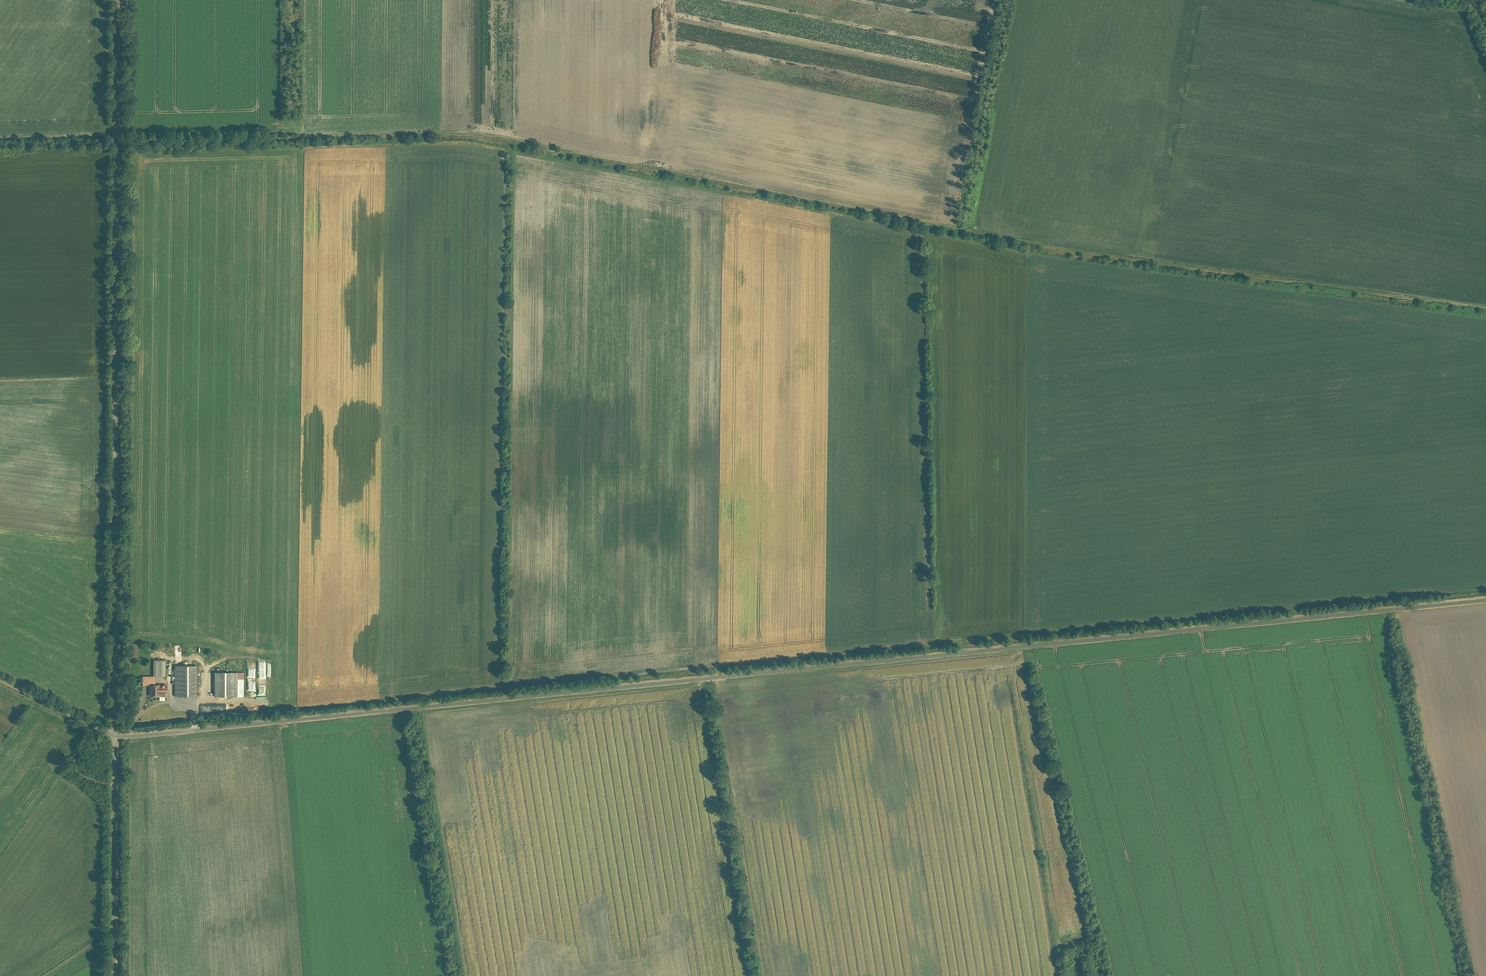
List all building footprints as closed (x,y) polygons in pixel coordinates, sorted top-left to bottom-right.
[(153,659),(153,675),(164,675),(165,659),(153,659)] [(175,665),(175,695),(198,695),(198,665),(175,665)] [(214,671),(214,695),(243,695),(243,671),(214,671)] [(143,677),(143,685),(151,685),(151,696),(166,696),(166,682),(155,683),(155,677),(143,677)]
